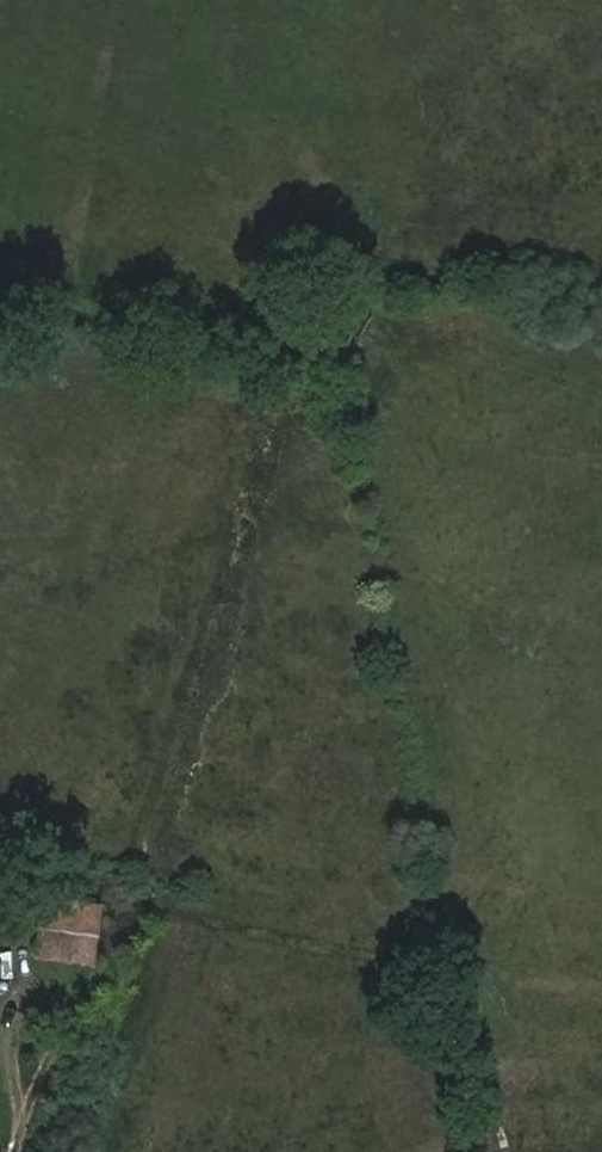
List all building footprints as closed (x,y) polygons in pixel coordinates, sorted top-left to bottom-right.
[(45,895),(40,958),(99,963),(104,900),(45,895)]
